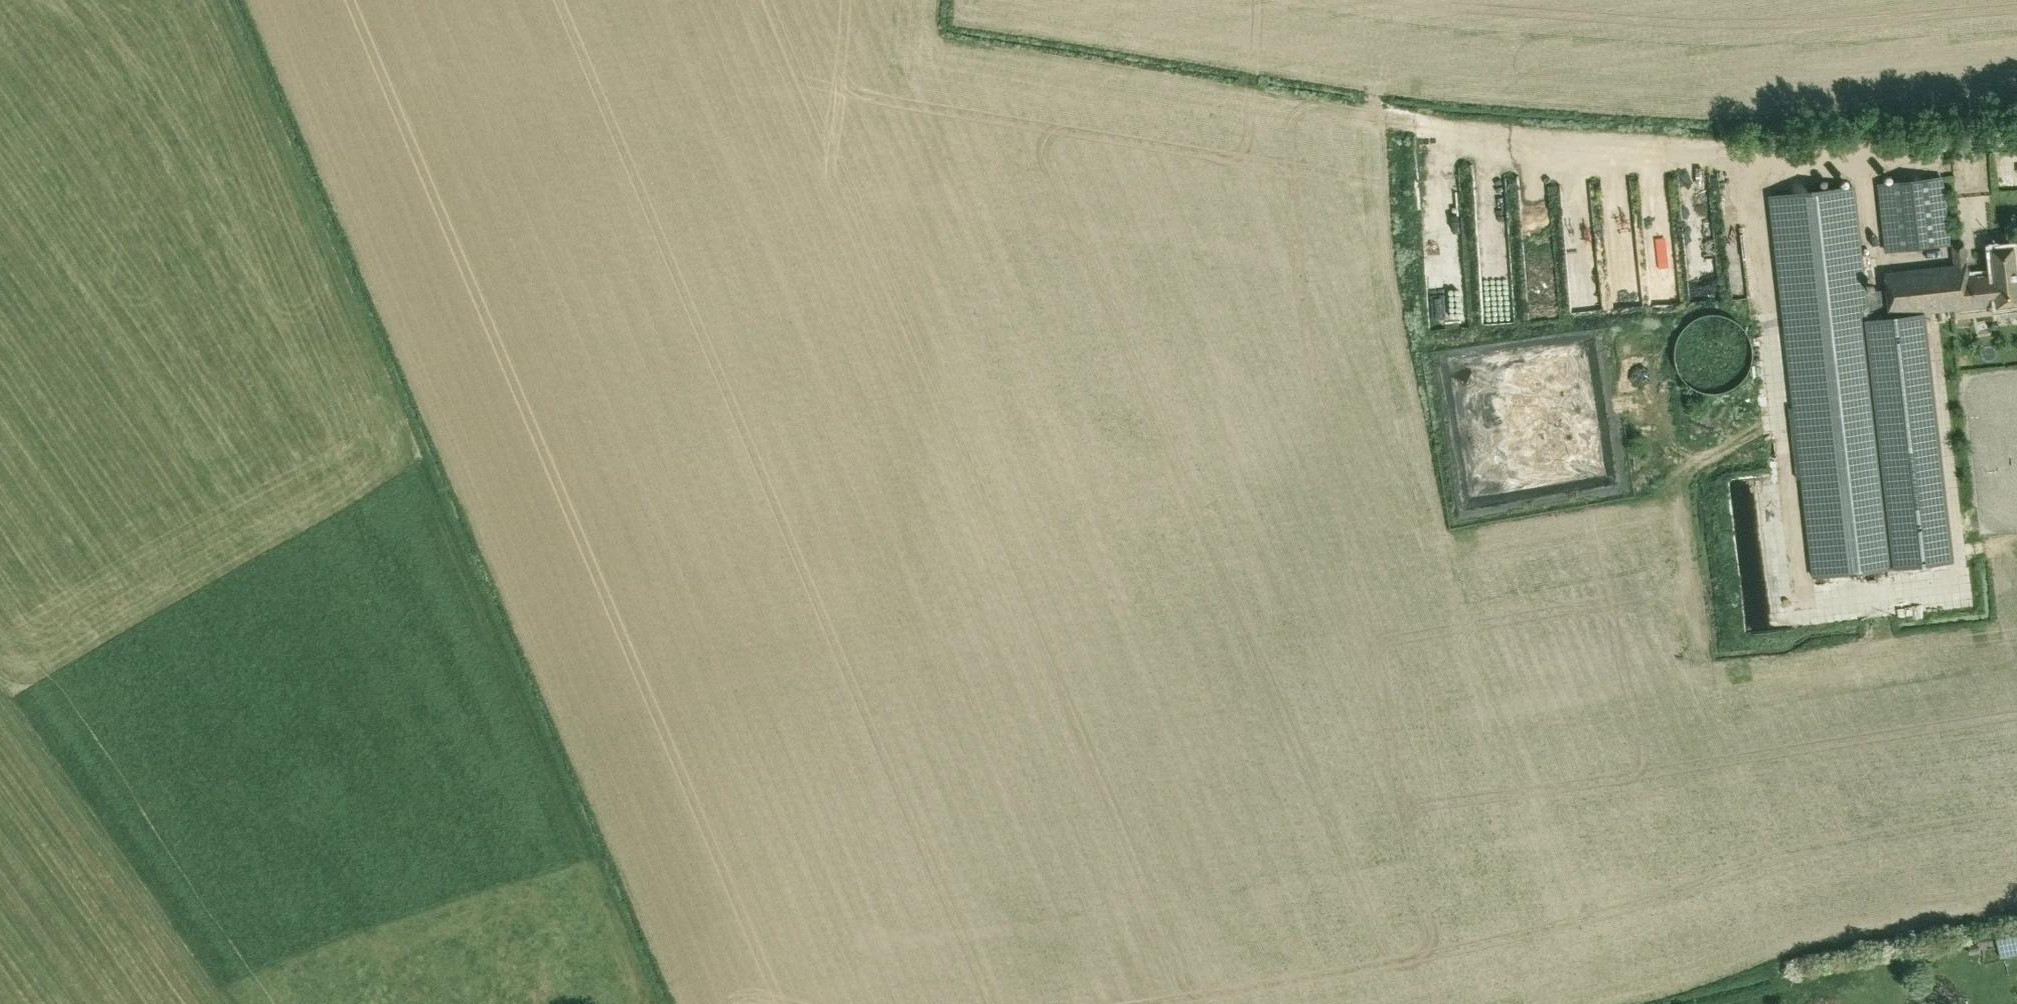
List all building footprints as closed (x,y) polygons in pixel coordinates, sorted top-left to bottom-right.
[(1874,174),(1885,243),(1947,233),(1936,165),(1874,174)] [(1769,196),(1813,579),(1896,570),(1868,319),(1995,305),(1996,307),(2016,305),(2016,289),(2012,246),(1989,249),(1992,274),(1967,277),(1963,243),(1951,245),(1954,266),(1884,273),(1886,291),(1865,293),(1853,187),(1769,196)] [(1728,338),(1688,325),(1679,357),(1688,360),(1685,369),(1715,378),(1728,338)] [(1894,371),(1894,387),(1905,387),(1905,371),(1894,371)] [(2016,955),(2016,929),(1997,933),(2002,958),(2016,955)]
